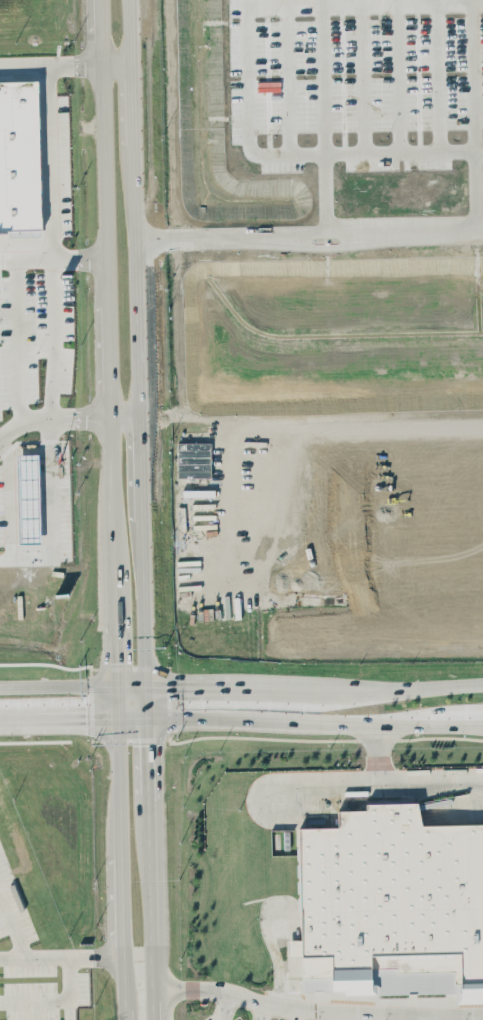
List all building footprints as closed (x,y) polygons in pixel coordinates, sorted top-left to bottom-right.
[(8,234),(8,236),(20,236),(20,231),(40,230),(37,81),(0,81),(0,235),(8,234)] [(210,442),(177,442),(177,477),(211,477),(210,442)] [(419,827),(482,826),(482,1001),(459,1002),(457,992),(346,993),(346,988),(302,989),(299,825),(338,824),(338,807),(366,806),(366,800),(418,799),(419,827)]
